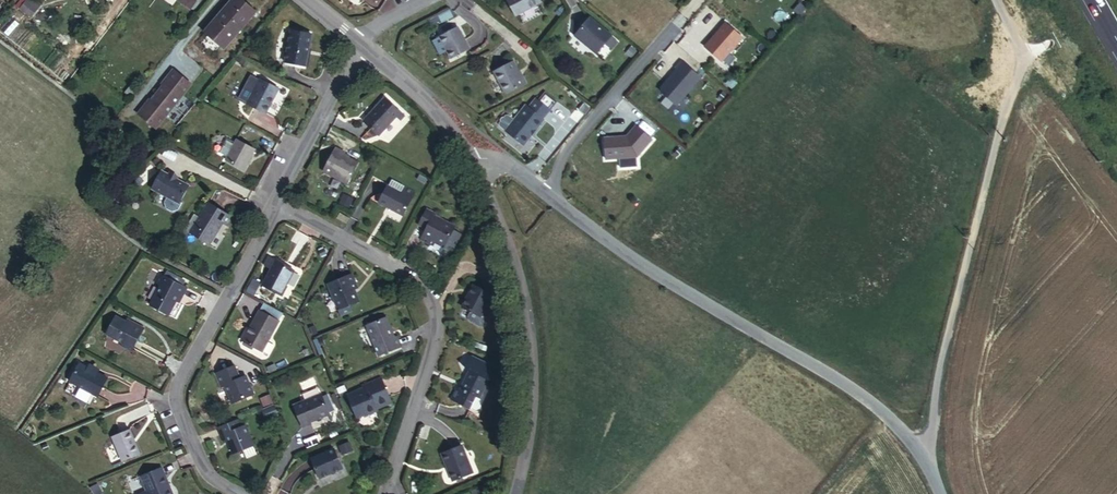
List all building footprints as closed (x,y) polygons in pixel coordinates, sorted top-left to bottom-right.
[(20,10),(32,19),(44,3),(39,0),(27,0),(20,10)] [(195,17),(211,0),(176,0),(195,17)] [(251,16),(257,10),(247,0),(212,38),(232,56),(261,24),(251,16)] [(540,0),(513,0),(508,2),(518,20),(544,7),(540,0)] [(266,19),(257,10),(251,16),(261,24),(266,19)] [(722,64),(745,40),(726,22),(703,46),(722,64)] [(616,42),(593,23),(578,41),(601,60),(616,42)] [(470,55),(458,33),(441,43),(452,64),(470,55)] [(322,41),(301,36),(294,66),(316,71),(322,41)] [(678,107),(703,80),(683,61),(657,88),(678,107)] [(518,76),(514,67),(493,78),(506,101),(528,89),(520,75),(518,76)] [(171,69),(139,118),(161,133),(193,83),(171,69)] [(288,92),(270,82),(255,106),(273,116),(288,92)] [(138,87),(133,83),(124,92),(129,96),(138,87)] [(548,96),(542,104),(553,113),(559,105),(548,96)] [(398,118),(403,112),(387,99),(368,122),(383,135),(398,118)] [(508,136),(507,136),(526,150),(547,123),(545,122),(553,113),(542,104),(539,103),(532,112),(528,110),(516,125),(510,120),(508,121),(506,122),(504,123),(503,125),(503,126),(501,129),(502,131),(508,136)] [(134,110),(130,105),(120,116),(124,121),(134,110)] [(585,105),(579,111),(587,118),(592,111),(585,105)] [(408,117),(403,112),(398,118),(403,122),(408,117)] [(606,137),(606,160),(647,160),(647,132),(632,133),(632,137),(606,137)] [(230,161),(229,164),(247,173),(258,152),(241,143),(239,147),(231,142),(222,156),(230,161)] [(344,154),(339,151),(326,175),(348,187),(359,165),(343,156),(344,154)] [(193,188),(166,173),(155,191),(170,200),(167,205),(169,212),(174,215),(180,214),(185,206),(183,205),(193,188)] [(405,193),(389,185),(380,204),(404,217),(417,192),(408,187),(405,193)] [(212,208),(202,223),(192,238),(214,252),(223,239),(221,239),(226,232),(229,234),(236,223),(212,208)] [(435,214),(427,210),(418,225),(426,229),(420,240),(429,244),(431,240),(444,247),(445,244),(453,249),(461,235),(453,231),(454,228),(434,216),(435,214)] [(192,238),(202,223),(199,221),(189,236),(192,238)] [(299,270),(281,260),(267,285),(285,295),(299,270)] [(357,286),(352,272),(328,282),(341,313),(353,308),(351,303),(360,299),(355,287),(357,286)] [(186,291),(161,277),(156,285),(161,288),(150,309),(168,318),(180,298),(181,299),(186,291)] [(493,292),(476,282),(464,304),(473,309),(470,314),(470,318),(482,324),(485,319),(484,315),(485,314),(482,312),(493,292)] [(263,312),(280,321),(283,315),(267,305),(263,312)] [(261,358),(279,328),(260,317),(248,338),(247,337),(241,347),(261,358)] [(393,337),(385,317),(364,325),(376,355),(399,345),(395,336),(393,337)] [(135,354),(148,332),(137,325),(135,328),(118,318),(108,334),(124,344),(123,347),(135,354)] [(467,360),(469,365),(460,385),(457,384),(452,397),(471,405),(476,393),(481,396),(486,385),(482,384),(486,373),(490,375),(496,362),(471,351),(467,360)] [(507,358),(503,365),(511,369),(515,361),(507,358)] [(91,399),(103,379),(97,375),(99,374),(86,366),(84,369),(76,364),(65,383),(91,399)] [(251,395),(244,377),(238,380),(234,367),(214,375),(219,388),(223,386),(230,404),(251,395)] [(490,375),(486,373),(482,384),(486,385),(490,375)] [(372,404),(387,398),(379,376),(360,383),(362,386),(356,388),(355,387),(344,392),(353,414),(361,411),(361,412),(373,408),(372,404)] [(107,381),(103,379),(91,399),(95,400),(107,381)] [(326,411),(317,390),(290,401),(299,424),(308,421),(307,419),(326,411)] [(272,406),(261,410),(265,419),(275,415),(272,406)] [(237,430),(232,421),(211,430),(215,441),(216,440),(218,445),(222,444),(227,457),(248,448),(241,429),(237,430)] [(133,454),(124,431),(107,437),(117,461),(133,454)] [(346,442),(336,446),(339,454),(349,450),(346,442)] [(475,469),(464,442),(444,449),(455,477),(475,469)] [(338,468),(330,448),(306,458),(314,477),(338,468)] [(158,470),(154,472),(162,487),(165,486),(158,470)] [(154,472),(136,479),(143,493),(169,493),(165,486),(162,487),(154,472)]
